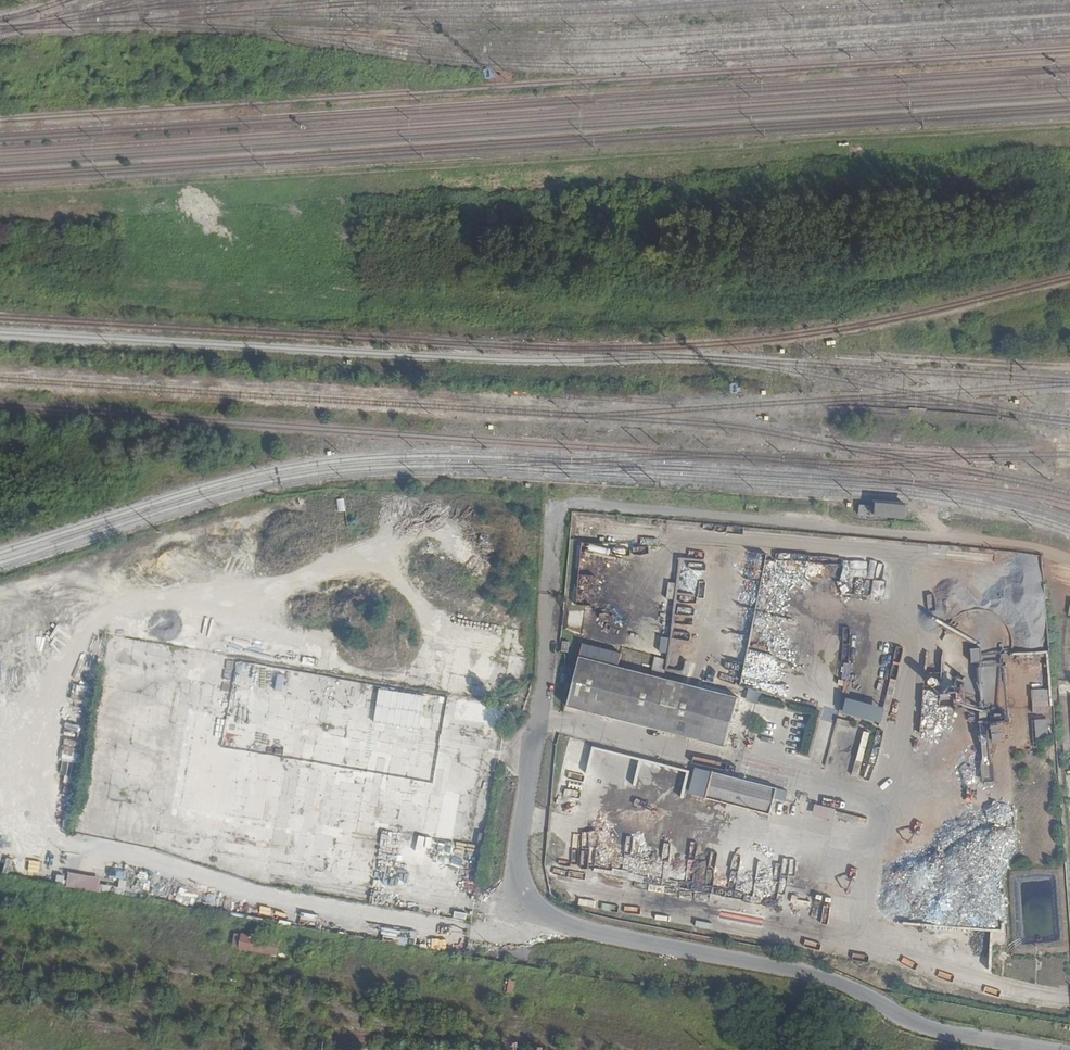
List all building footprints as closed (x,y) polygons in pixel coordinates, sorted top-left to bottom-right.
[(870,505),(857,504),(856,516),(903,518),(904,503),(870,502),(870,505)] [(724,747),(737,697),(661,677),(581,656),(567,707),(724,747)] [(662,667),(664,659),(653,656),(651,664),(662,667)] [(881,718),(882,690),(841,689),(840,717),(881,718)] [(1047,718),(1046,706),(1033,707),(1033,716),(1042,715),(1042,718),(1047,718)] [(445,795),(451,753),(182,712),(167,812),(223,820),(218,851),(303,863),(304,855),(333,859),(330,879),(425,893),(427,876),(445,878),(457,797),(445,795)] [(1034,738),(1048,736),(1046,718),(1032,719),(1034,738)] [(647,749),(648,745),(631,740),(630,745),(647,749)] [(775,795),(776,788),(712,772),(706,798),(770,815),(775,795)] [(236,935),(235,952),(276,954),(277,937),(236,935)]
